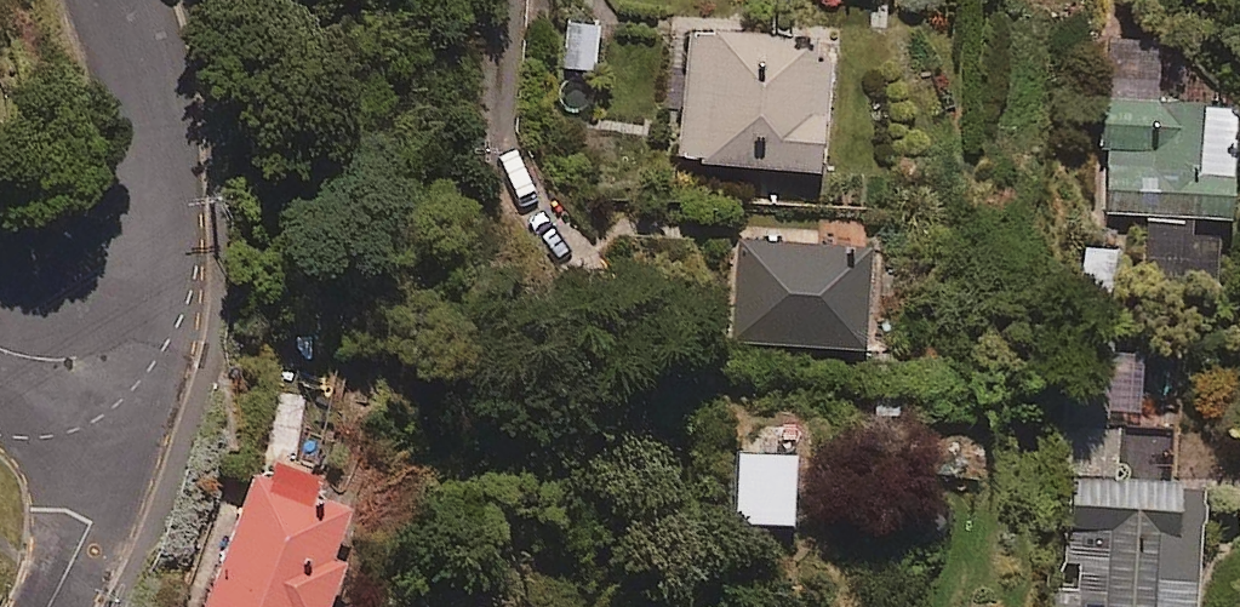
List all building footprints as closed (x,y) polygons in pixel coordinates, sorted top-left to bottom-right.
[(597,73),(599,26),(566,25),(564,71),(597,73)] [(834,45),(691,34),(681,166),(824,177),(834,45)] [(1224,275),(1222,239),(1206,240),(1206,228),(1239,227),(1239,167),(1238,119),(1210,120),(1210,105),(1161,107),(1159,68),(1104,70),(1110,225),(1149,224),(1151,277),(1224,275)] [(737,244),(733,350),(852,355),(868,355),(872,249),(737,244)] [(1115,252),(1082,252),(1081,307),(1115,307),(1115,252)] [(1209,495),(1169,490),(1175,441),(1077,430),(1063,564),(1079,566),(1077,589),(1060,588),(1058,606),(1197,606),(1209,495)] [(349,574),(335,568),(354,520),(318,506),(327,484),(278,464),(270,484),(256,479),(205,606),(336,606),(349,574)]
